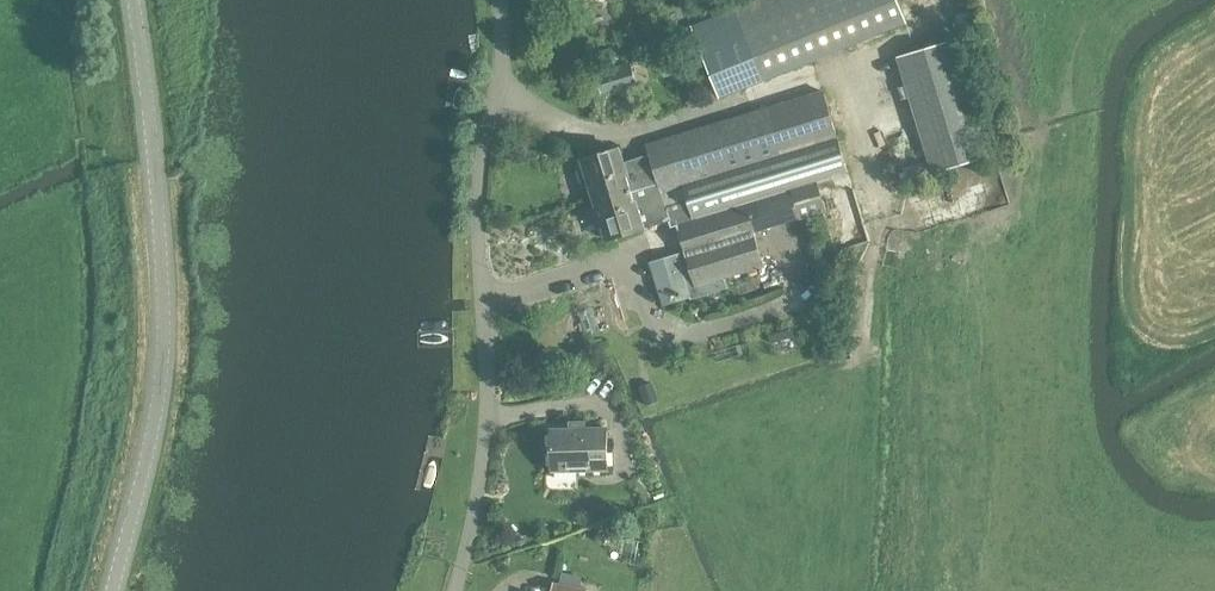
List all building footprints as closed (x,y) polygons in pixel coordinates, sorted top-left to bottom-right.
[(698,31),(717,78),(895,8),(892,0),(776,0),(698,31)] [(952,41),(907,56),(942,168),(989,155),(952,41)] [(630,63),(596,74),(602,92),(635,82),(630,63)] [(790,189),(800,219),(858,201),(823,91),(646,143),(649,153),(657,182),(668,221),(670,227),(746,204),(790,189)] [(582,159),(594,198),(630,187),(631,189),(657,182),(649,153),(624,160),(620,147),(582,159)] [(928,160),(903,167),(907,181),(932,174),(928,160)] [(630,187),(594,198),(606,239),(645,227),(645,229),(668,221),(657,182),(631,189),(630,187)] [(754,232),(800,219),(790,189),(746,204),(670,227),(672,232),(678,231),(683,252),(651,262),(664,304),(689,296),(691,299),(728,288),(725,278),(765,266),(754,232)] [(609,469),(608,429),(550,430),(551,470),(609,469)] [(586,589),(553,583),(552,590),(585,590),(586,589)]
